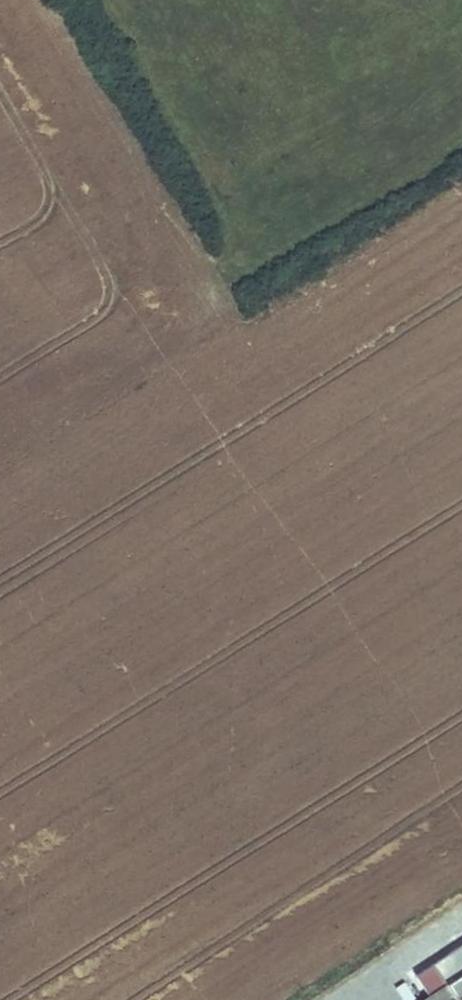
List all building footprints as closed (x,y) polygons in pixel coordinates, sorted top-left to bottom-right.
[(433,966),(446,985),(446,986),(425,999),(461,999),(461,947),(433,966)]
